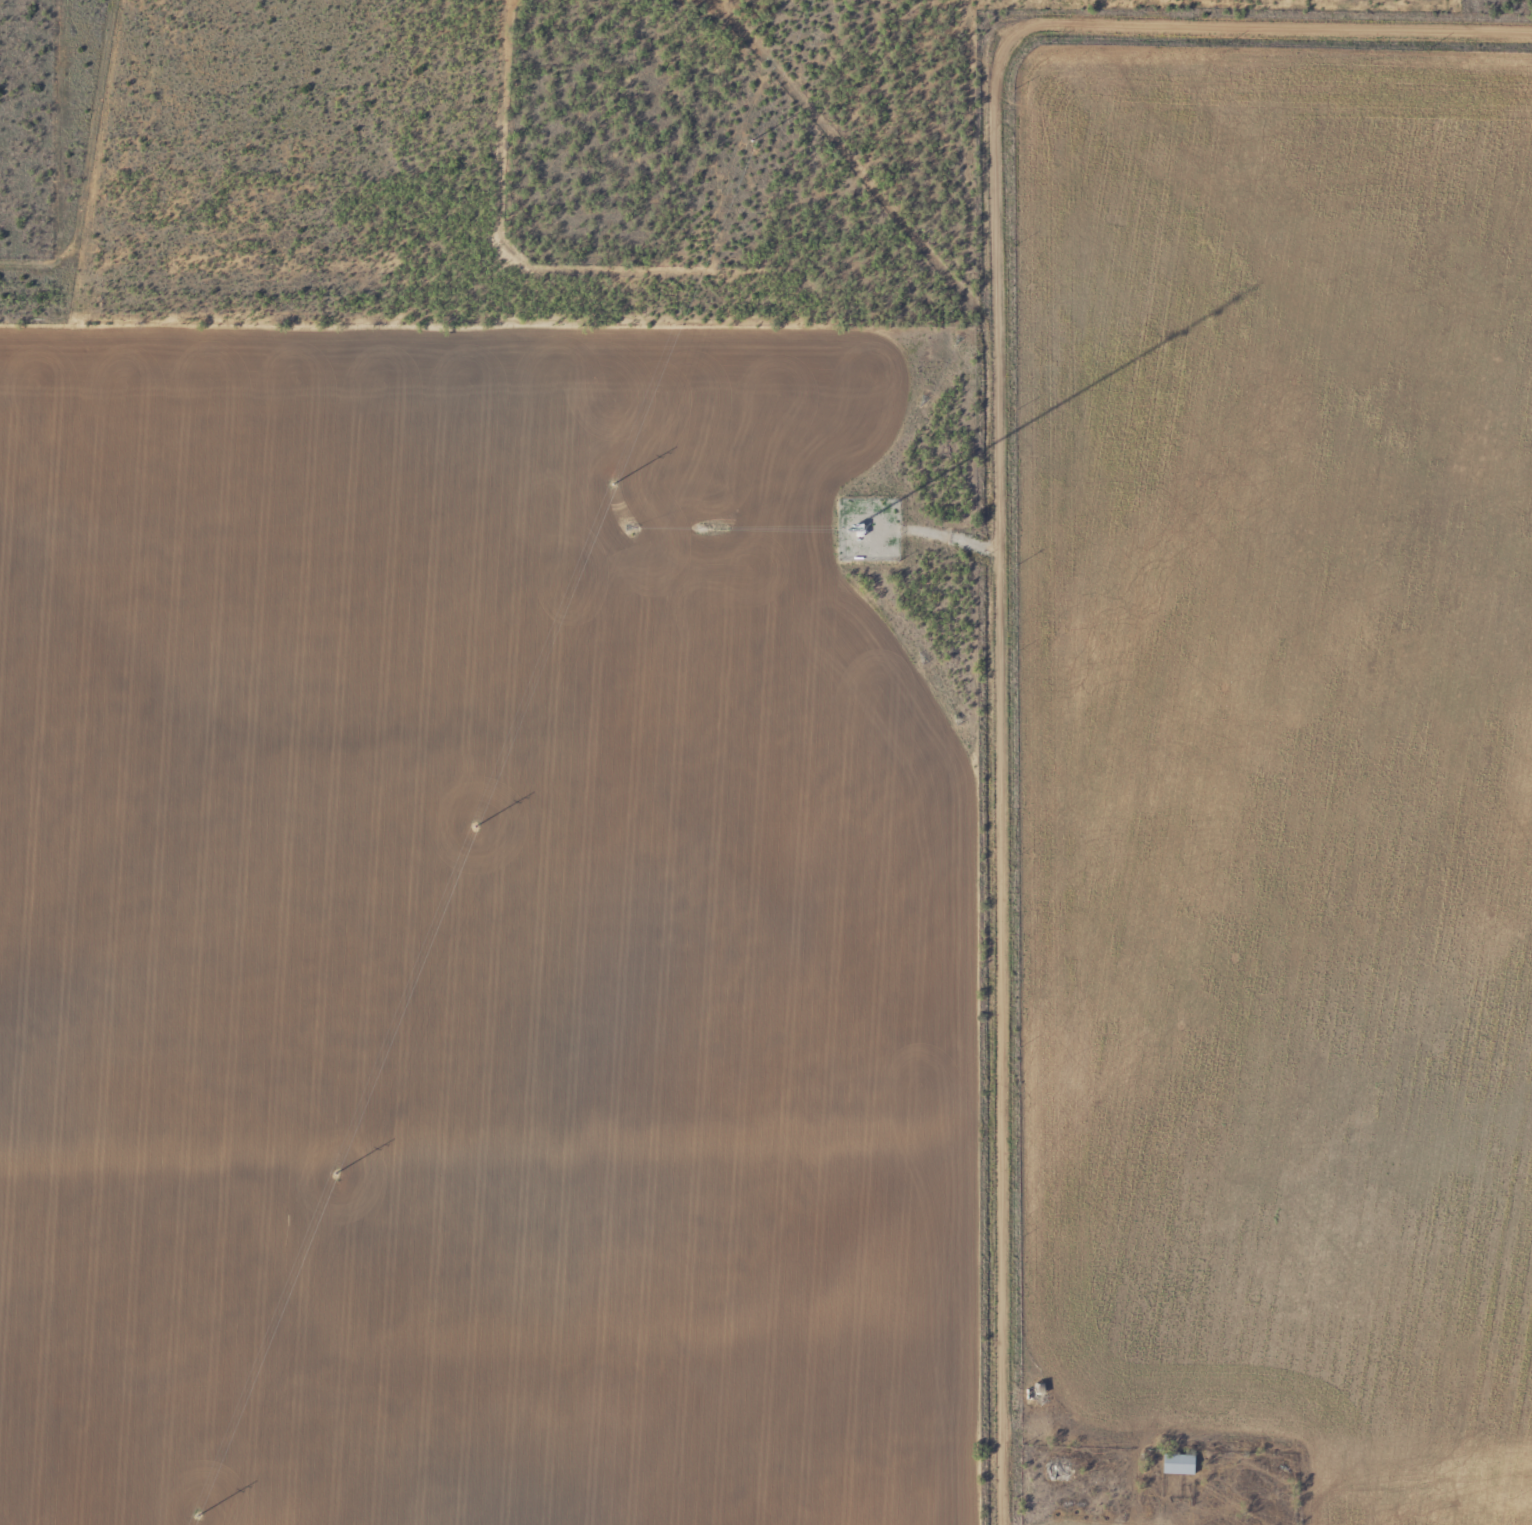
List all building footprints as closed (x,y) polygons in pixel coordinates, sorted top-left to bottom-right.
[(1191,1474),(1191,1454),(1159,1454),(1159,1474),(1191,1474)] [(1065,1482),(1065,1462),(1041,1462),(1041,1482),(1065,1482)]
